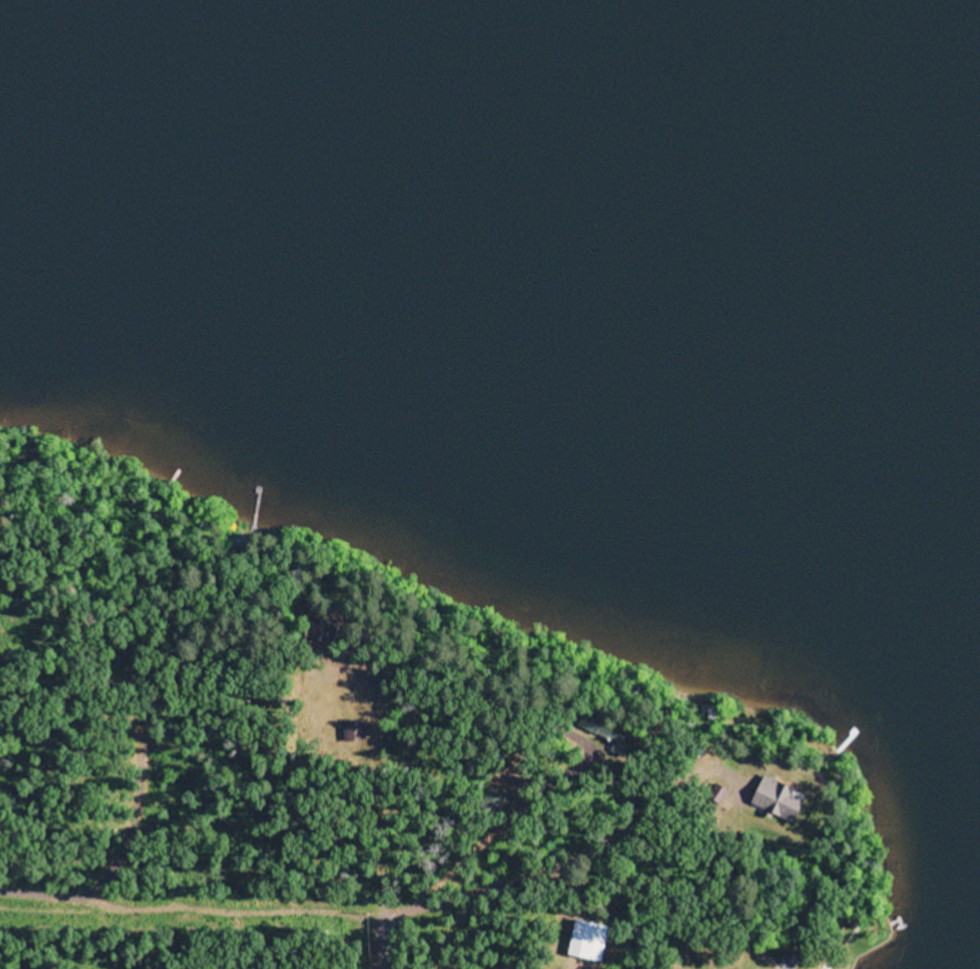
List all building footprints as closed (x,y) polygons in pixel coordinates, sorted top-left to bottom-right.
[(576,957),(608,964),(616,927),(583,920),(576,957)]
